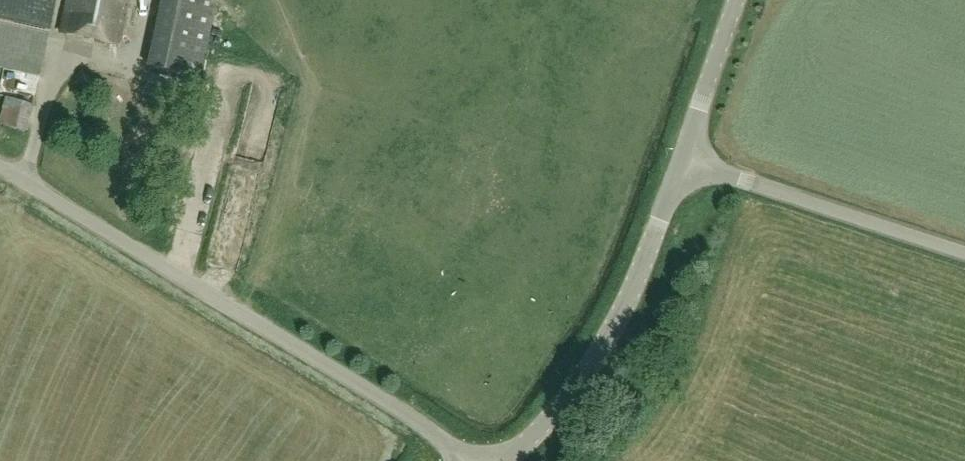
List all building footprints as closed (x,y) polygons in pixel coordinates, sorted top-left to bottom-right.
[(38,75),(54,0),(0,0),(0,67),(38,75)] [(60,34),(118,46),(128,0),(67,0),(60,34)] [(215,0),(165,0),(150,68),(198,79),(215,0)] [(6,96),(0,116),(0,124),(25,132),(33,105),(6,96)]
